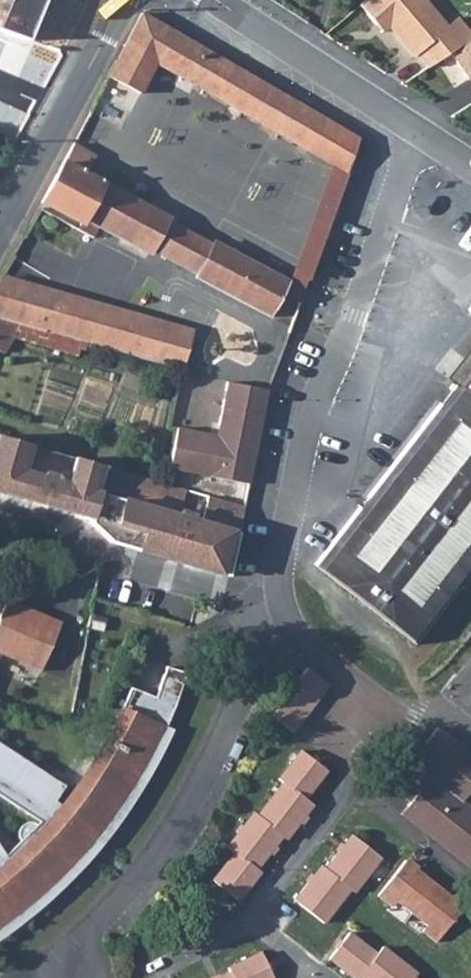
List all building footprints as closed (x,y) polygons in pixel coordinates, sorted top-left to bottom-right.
[(27,36),(41,0),(0,0),(0,27),(27,36)] [(462,45),(448,26),(425,0),(364,0),(358,5),(374,23),(381,18),(413,55),(417,51),(431,68),(462,45)] [(112,66),(146,11),(175,30),(159,58),(307,149),(324,122),(194,41),(145,6),(112,66)] [(159,58),(175,30),(146,11),(112,66),(110,72),(139,90),(159,58)] [(459,16),(448,26),(462,45),(470,39),(470,30),(459,16)] [(470,77),(470,45),(455,56),(470,77)] [(324,122),(307,149),(330,164),(288,276),(306,283),(347,174),(358,143),(324,122)] [(71,146),(93,159),(96,154),(74,141),(71,146)] [(195,277),(270,319),(289,285),(215,243),(213,246),(167,220),(167,216),(86,172),(93,159),(71,146),(42,200),(80,220),(83,215),(148,251),(150,248),(196,274),(195,277)] [(0,273),(0,313),(18,319),(179,367),(191,330),(0,273)] [(5,342),(18,319),(0,313),(0,340),(5,342)] [(315,564),(419,644),(470,577),(470,366),(315,564)] [(249,485),(267,389),(228,382),(216,437),(176,430),(168,470),(249,485)] [(0,436),(0,491),(80,514),(91,517),(89,523),(110,543),(231,578),(245,505),(207,494),(200,520),(191,517),(192,514),(179,510),(185,488),(165,482),(158,480),(75,457),(70,472),(45,465),(49,450),(0,436)] [(7,597),(0,613),(0,651),(39,669),(60,620),(7,597)] [(132,689),(106,736),(66,798),(61,803),(54,799),(57,781),(0,743),(0,794),(34,817),(5,848),(0,841),(0,926),(35,899),(74,860),(120,804),(160,740),(161,738),(171,716),(180,694),(186,672),(167,665),(157,697),(132,689)] [(273,712),(296,730),(331,684),(309,667),(273,712)] [(437,725),(410,759),(429,774),(407,802),(451,836),(446,843),(470,863),(470,804),(461,797),(470,785),(470,750),(437,725)] [(236,852),(215,879),(240,899),(261,871),(258,868),(285,833),(288,836),(313,804),(306,798),(328,770),(303,750),(281,778),(285,781),(260,814),(256,812),(230,847),(236,852)] [(378,852),(353,833),(349,839),(323,874),(319,871),(297,899),(322,919),(344,891),(351,896),(377,862),(373,858),(378,852)] [(373,858),(377,862),(382,855),(378,852),(373,858)] [(404,858),(378,894),(392,905),(396,899),(428,923),(424,928),(438,939),(465,903),(404,858)] [(331,956),(357,976),(360,972),(367,977),(418,977),(414,975),(416,971),(382,944),(376,952),(350,931),(331,956)] [(261,950),(230,965),(231,970),(215,977),(274,977),(261,950)]
